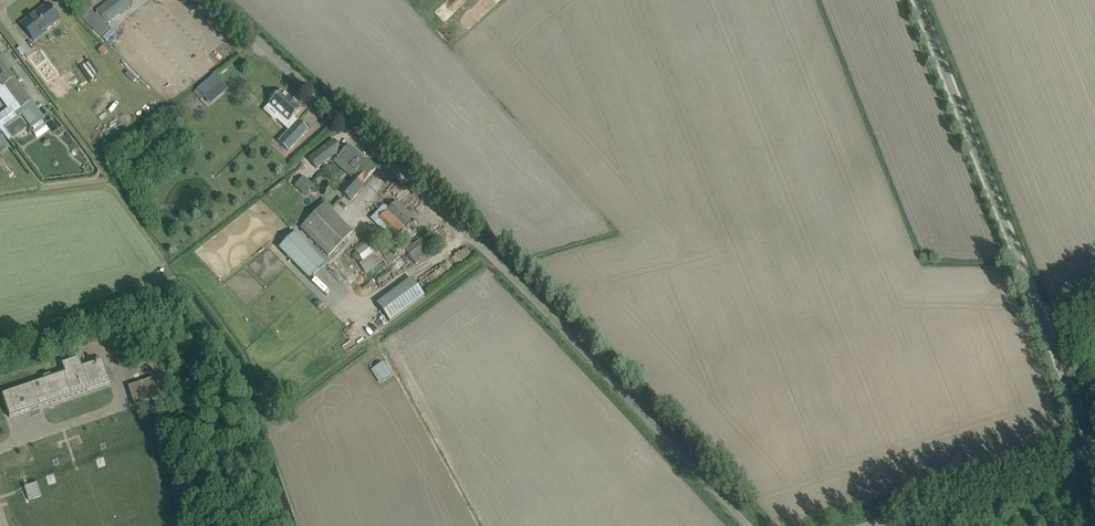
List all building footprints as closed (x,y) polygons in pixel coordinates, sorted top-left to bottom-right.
[(96,10),(106,24),(133,4),(130,0),(110,0),(96,10)] [(34,13),(21,23),(30,35),(34,41),(46,32),(45,31),(60,20),(50,6),(36,17),(34,13)] [(57,43),(64,39),(57,29),(50,33),(57,43)] [(2,87),(5,85),(15,78),(10,71),(0,58),(0,83),(2,87)] [(47,58),(35,67),(58,97),(70,88),(47,58)] [(215,75),(194,93),(200,100),(204,97),(207,100),(224,86),(215,75)] [(15,78),(5,85),(17,102),(10,107),(17,116),(21,113),(30,125),(43,116),(34,104),(23,89),(15,78)] [(293,126),(278,142),(288,151),(308,129),(298,120),(297,121),(293,118),(301,109),(295,103),(291,100),(281,91),(279,92),(276,92),(274,93),(270,97),(269,99),(270,102),(268,104),(280,115),(276,119),(285,126),(289,122),(293,126)] [(10,107),(8,108),(0,114),(0,129),(8,140),(12,137),(4,126),(17,116),(10,107)] [(44,122),(32,130),(37,138),(49,130),(44,122)] [(9,146),(0,133),(0,153),(9,146)] [(333,140),(309,159),(316,169),(335,155),(339,158),(343,152),(341,150),(333,140)] [(375,169),(349,146),(343,152),(339,158),(338,159),(344,164),(345,164),(357,174),(341,191),(351,200),(360,190),(358,188),(375,169)] [(313,186),(308,182),(305,185),(300,181),(295,186),(303,193),(307,189),(309,191),(313,186)] [(315,215),(301,230),(330,256),(353,232),(333,214),(337,210),(323,198),(311,212),(315,215)] [(396,201),(378,219),(397,237),(409,225),(414,230),(420,225),(415,220),(396,201)] [(292,235),(279,248),(309,279),(325,263),(295,233),(292,235)] [(369,241),(355,252),(362,262),(360,263),(359,264),(361,267),(365,273),(385,259),(388,263),(389,265),(406,253),(416,266),(437,249),(426,235),(408,249),(404,244),(396,251),(391,243),(379,253),(369,241)] [(338,253),(330,260),(349,283),(357,276),(338,253)] [(390,321),(428,298),(415,278),(378,301),(390,321)] [(102,360),(86,365),(82,367),(79,357),(61,363),(64,373),(51,377),(50,374),(43,376),(44,380),(1,394),(9,417),(110,383),(102,360)] [(383,363),(373,369),(381,380),(390,374),(383,363)] [(161,397),(158,390),(154,378),(128,387),(135,406),(161,397)] [(28,501),(42,496),(37,482),(24,487),(28,501)]
